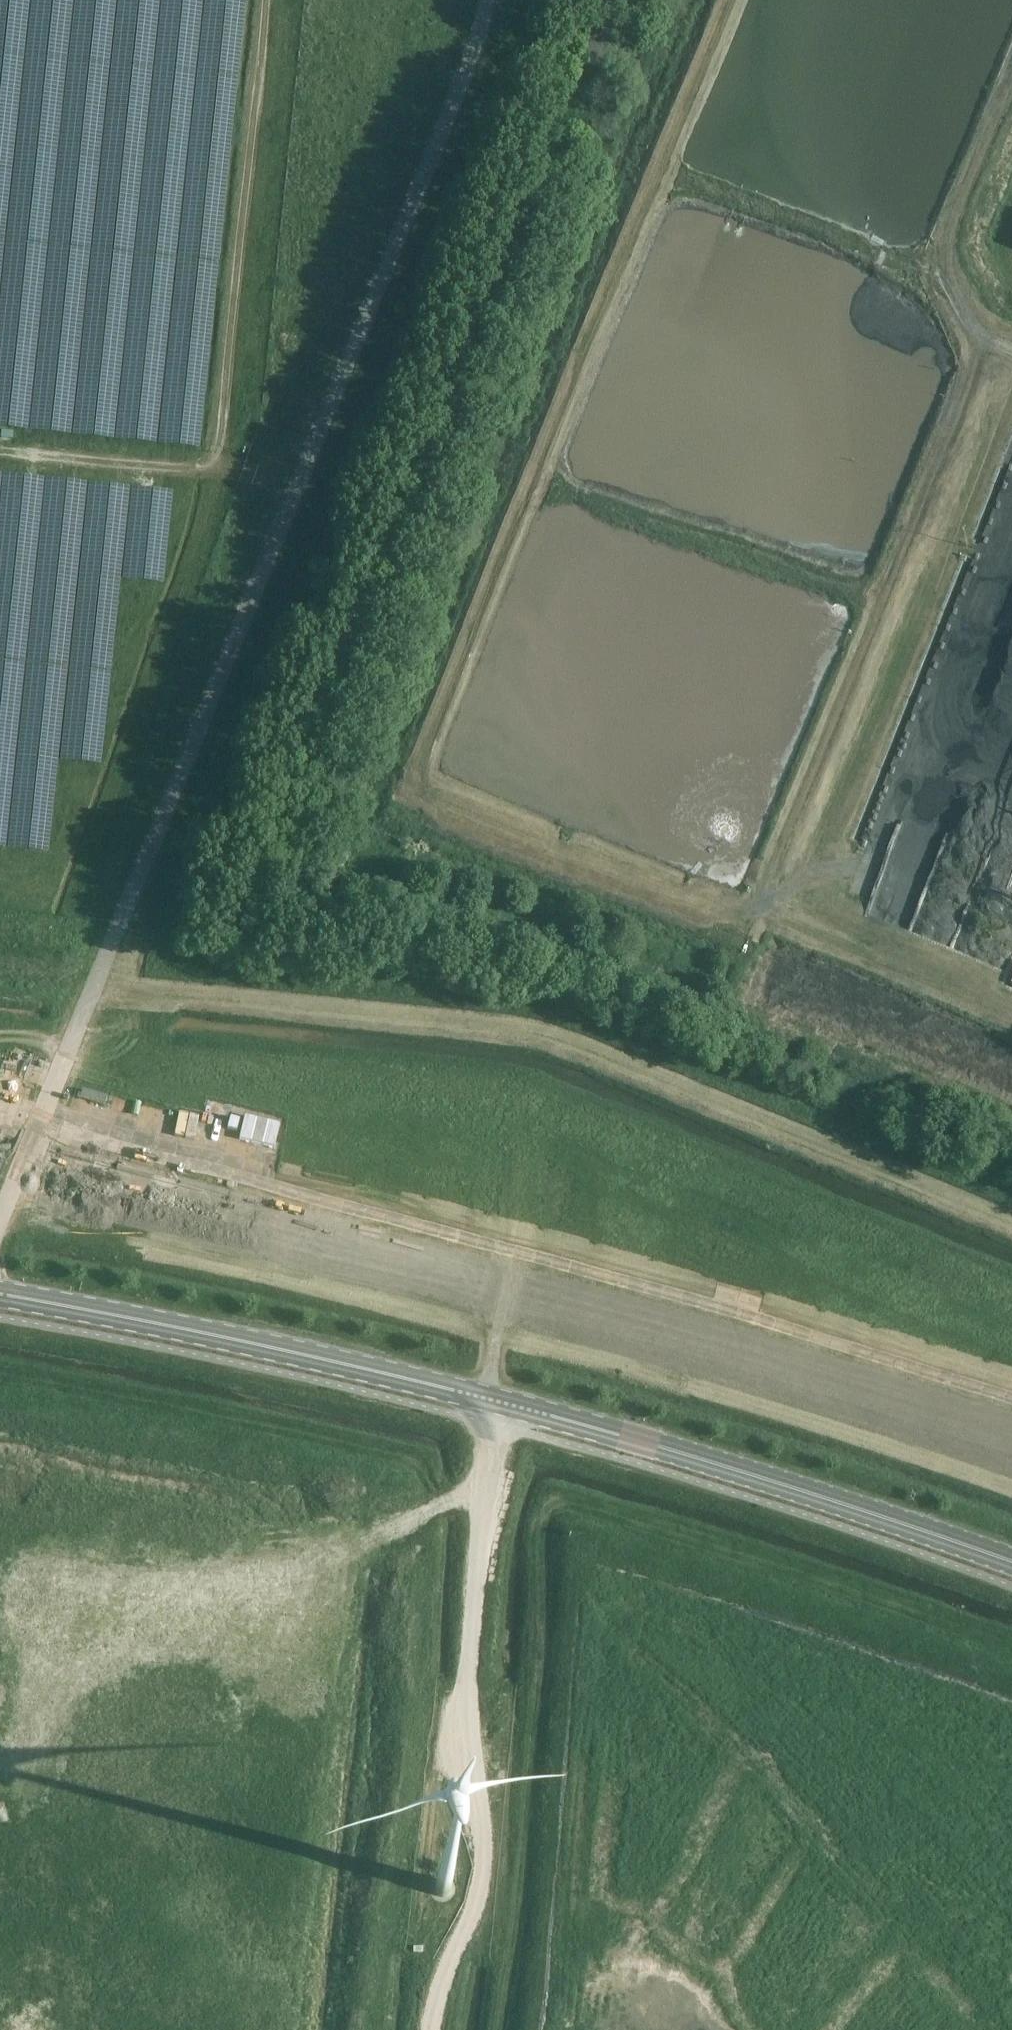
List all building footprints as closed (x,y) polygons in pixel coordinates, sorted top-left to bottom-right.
[(12,437),(12,430),(1,428),(0,436),(12,437)]
